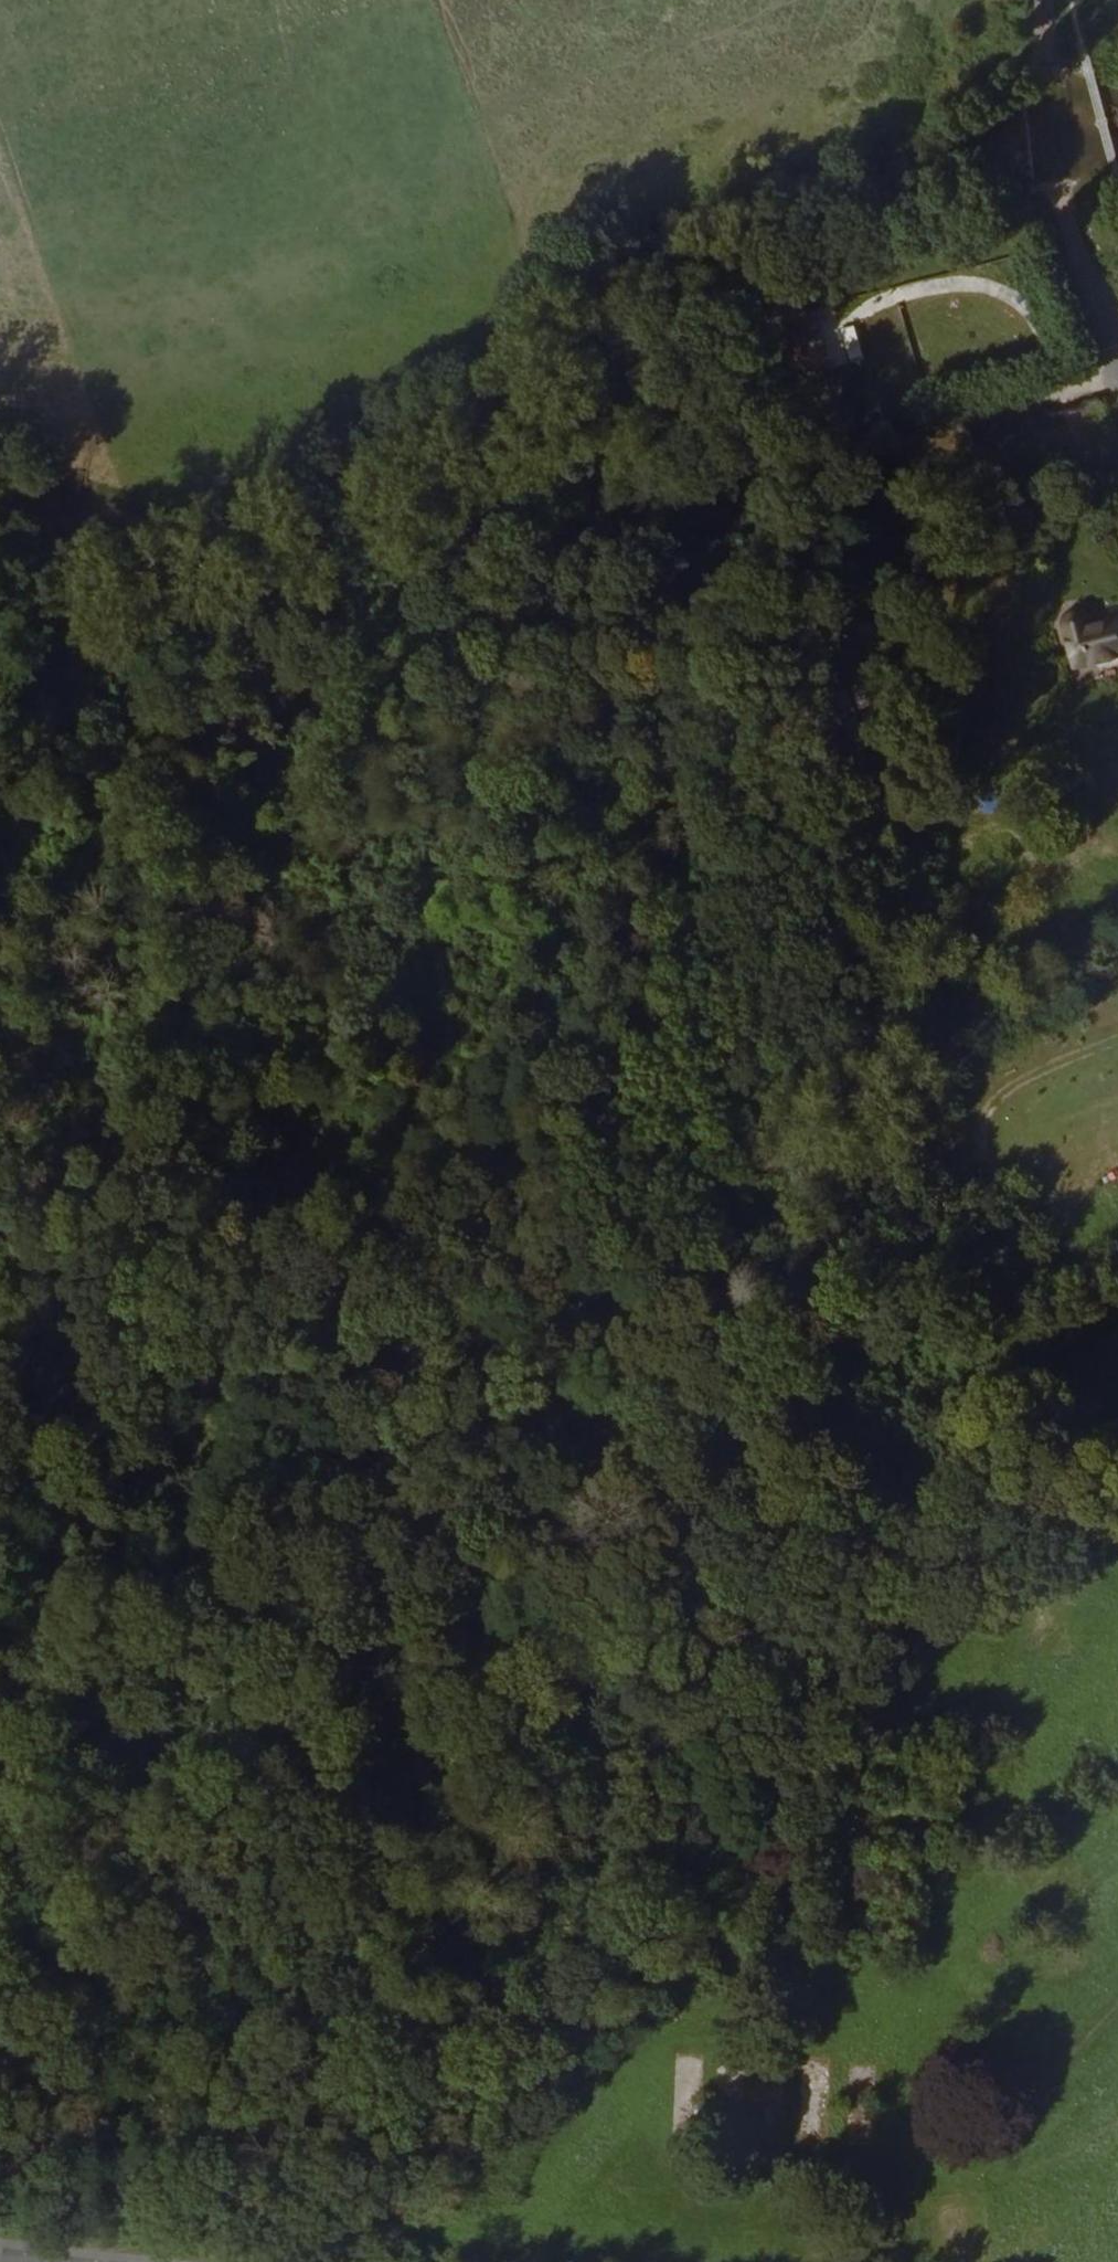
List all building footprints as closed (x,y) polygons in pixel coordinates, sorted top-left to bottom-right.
[(846,487),(841,464),(830,456),(826,457),(841,488),(846,487)] [(1117,642),(1117,607),(1082,619),(1079,611),(1074,606),(1066,605),(1060,607),(1056,614),(1056,620),(1065,658),(1117,642)]
